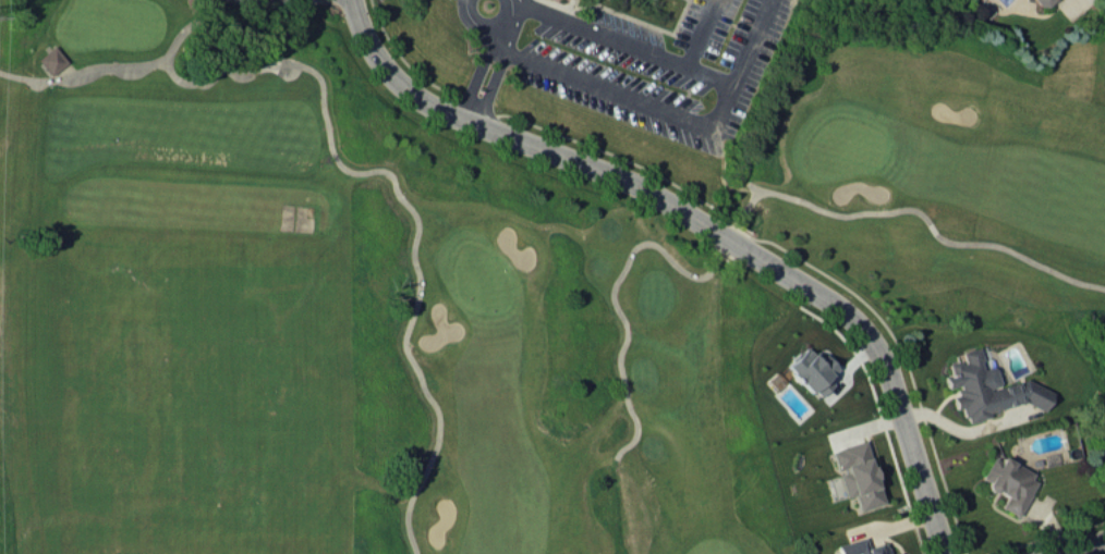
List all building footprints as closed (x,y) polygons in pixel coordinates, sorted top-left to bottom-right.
[(66,62),(54,44),(37,57),(49,74),(66,62)] [(965,422),(986,417),(989,410),(1022,401),(1041,410),(1050,391),(1021,378),(1018,384),(1013,382),(998,386),(993,365),(976,369),(980,360),(977,347),(959,351),(963,363),(957,361),(947,363),(949,373),(943,375),(946,387),(959,384),(954,396),(951,397),(953,406),(962,410),(965,422)] [(794,349),(780,367),(810,393),(830,376),(794,349)] [(828,458),(848,510),(886,502),(864,444),(828,458)] [(1017,515),(1036,474),(991,453),(980,478),(987,481),(985,488),(1004,496),(999,507),(1017,515)] [(884,545),(888,553),(861,553),(884,545)]
